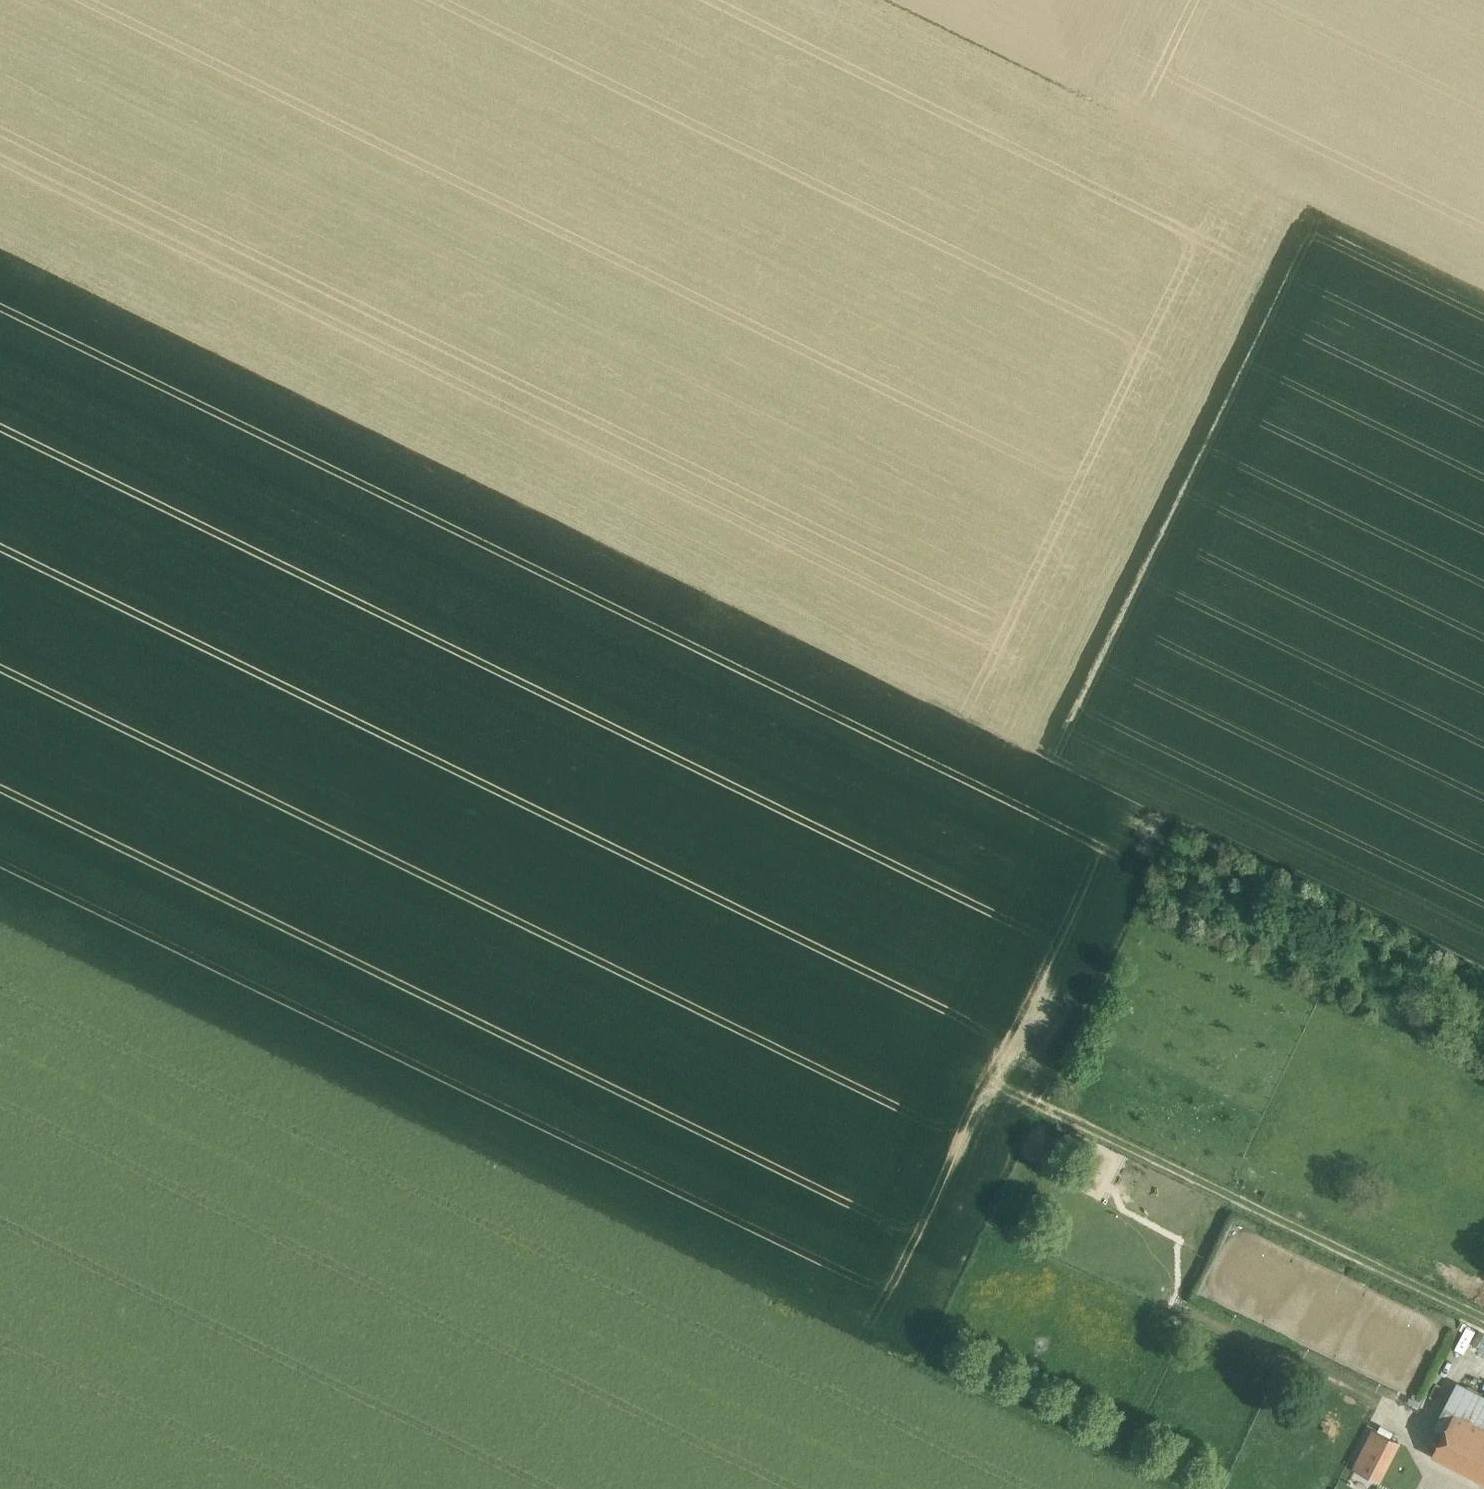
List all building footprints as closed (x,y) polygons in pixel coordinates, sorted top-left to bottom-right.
[(1483,1426),(1483,1396),(1460,1384),(1438,1426),(1445,1430),(1455,1411),(1483,1426)] [(1433,1453),(1483,1480),(1483,1426),(1455,1411),(1445,1430),(1433,1453)] [(1401,1443),(1373,1429),(1354,1467),(1382,1481),(1401,1443)]
